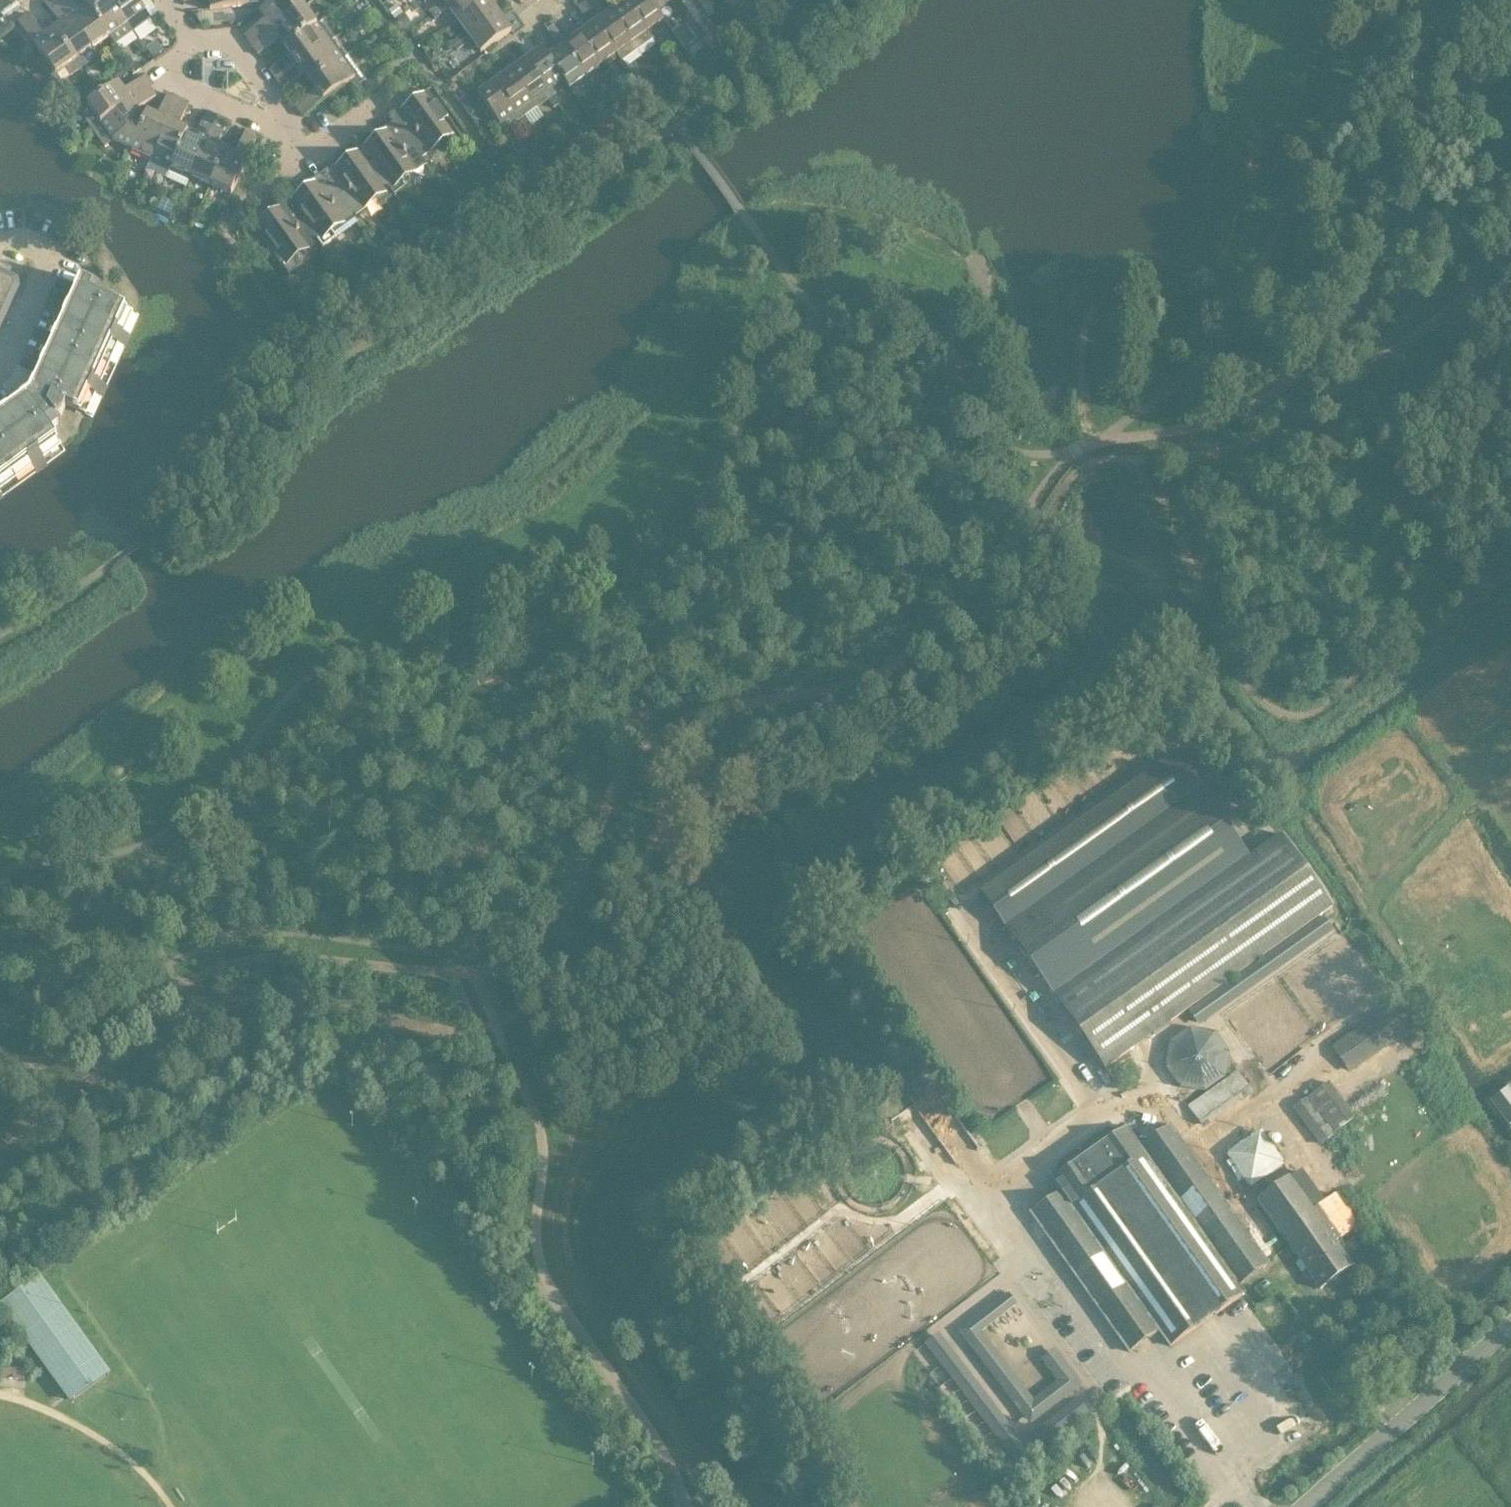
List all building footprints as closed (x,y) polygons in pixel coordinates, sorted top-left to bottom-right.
[(51,30),(80,70),(98,58),(92,49),(56,0),(49,0),(44,4),(59,25),(51,30)] [(92,49),(110,37),(87,5),(79,11),(71,0),(56,0),(92,49)] [(110,0),(94,0),(87,5),(110,37),(115,45),(133,32),(110,0)] [(133,32),(151,19),(138,0),(110,0),(133,32)] [(249,0),(209,0),(210,11),(249,7),(249,0)] [(251,46),(304,8),(298,0),(276,0),(270,5),(259,12),(265,21),(244,36),(251,46)] [(442,15),(449,10),(458,22),(488,0),(455,0),(447,6),(444,2),(437,7),(442,15)] [(458,22),(466,33),(469,37),(500,15),(489,0),(488,0),(458,22)] [(638,51),(653,40),(647,32),(625,1),(627,0),(619,0),(621,4),(609,12),(638,51)] [(647,32),(651,29),(653,33),(658,34),(667,28),(662,21),(664,20),(658,12),(657,12),(649,0),(627,0),(625,1),(647,32)] [(658,12),(669,4),(673,1),(672,0),(649,0),(657,12),(658,12)] [(682,6),(678,0),(672,0),(673,1),(669,4),(674,12),(682,6)] [(584,18),(591,13),(584,4),(578,9),(584,18)] [(397,6),(389,12),(395,20),(403,14),(397,6)] [(682,6),(674,12),(679,19),(687,13),(682,6)] [(442,15),(437,7),(429,13),(435,21),(442,15)] [(317,26),(304,8),(251,46),(258,56),(279,41),(285,49),(317,26)] [(375,10),(365,17),(370,23),(380,16),(375,10)] [(594,23),(616,54),(622,62),(638,51),(609,12),(597,21),(594,23)] [(590,26),(578,35),(601,65),(606,66),(614,61),(615,55),(616,54),(594,23),(597,21),(591,13),(584,18),(590,26)] [(404,14),(397,19),(402,27),(410,22),(404,14)] [(62,83),(80,70),(51,30),(44,36),(28,15),(18,22),(62,83)] [(469,37),(466,33),(459,38),(465,46),(472,41),(480,54),(511,31),(500,15),(469,37)] [(753,15),(743,23),(749,30),(751,33),(761,26),(759,23),(753,15)] [(323,21),(317,26),(285,49),(290,56),(269,72),(276,81),(336,39),(323,21)] [(547,31),(553,40),(560,35),(553,26),(547,31)] [(559,49),(547,57),(563,80),(562,80),(568,88),(585,76),(563,46),(566,44),(560,35),(553,40),(559,49)] [(578,35),(566,44),(563,46),(585,76),(601,65),(578,35)] [(465,46),(459,38),(451,44),(457,52),(465,46)] [(348,56),(336,39),(276,81),(283,91),(304,76),(310,84),(348,56)] [(156,42),(147,48),(153,58),(163,51),(156,42)] [(551,88),(562,80),(563,80),(547,57),(541,49),(525,60),(547,91),(543,94),(548,102),(556,96),(551,88)] [(432,50),(427,54),(432,63),(440,57),(436,51),(432,50)] [(706,50),(697,57),(703,66),(713,60),(706,50)] [(366,81),(348,56),(310,84),(316,91),(295,107),(302,117),(346,86),(351,92),(366,81)] [(134,57),(128,61),(131,66),(138,61),(134,57)] [(537,110),(548,102),(543,94),(547,91),(525,60),(510,72),(537,110)] [(137,63),(128,69),(133,75),(141,70),(137,63)] [(525,118),(537,110),(510,72),(494,83),(516,113),(512,117),(517,124),(525,118)] [(79,111),(92,130),(150,88),(151,89),(154,87),(146,76),(125,92),(119,83),(79,111)] [(505,133),(517,124),(512,117),(516,113),(494,83),(478,95),(505,133)] [(156,97),(151,89),(150,88),(92,130),(105,147),(113,142),(132,150),(148,115),(147,114),(145,119),(138,110),(156,97)] [(403,104),(389,115),(425,163),(425,162),(420,156),(442,140),(448,148),(462,138),(427,91),(406,107),(403,104)] [(157,119),(148,115),(132,150),(151,159),(179,100),(168,95),(157,119)] [(477,96),(465,105),(472,115),(484,106),(477,96)] [(562,103),(556,96),(548,102),(554,109),(562,103)] [(189,105),(179,100),(151,159),(171,168),(188,132),(179,128),(189,105)] [(191,177),(218,118),(207,113),(196,136),(188,132),(171,168),(191,177)] [(402,179),(425,163),(389,115),(393,121),(380,131),(382,134),(361,150),(394,195),(407,186),(402,179)] [(229,122),(218,118),(191,177),(211,186),(227,150),(218,146),(229,122)] [(530,126),(525,118),(517,124),(522,131),(530,126)] [(606,119),(596,126),(603,135),(605,138),(615,131),(613,128),(606,119)] [(227,150),(211,186),(231,195),(258,136),(246,130),(236,154),(227,150)] [(574,153),(580,161),(590,154),(584,146),(574,153)] [(381,205),(394,195),(361,150),(340,166),(337,162),(323,173),(354,215),(376,198),(381,205)] [(571,165),(565,157),(555,164),(561,172),(571,165)] [(358,221),(354,215),(323,173),(309,183),(311,186),(291,202),(288,198),(288,199),(323,247),(358,221)] [(323,247),(288,199),(274,209),(276,212),(254,228),(288,275),(302,265),(296,257),(318,241),(322,248),(323,247)] [(463,217),(459,220),(464,226),(467,223),(463,217)] [(21,287),(17,278),(0,270),(0,332),(21,287)] [(85,415),(95,393),(101,396),(105,386),(99,384),(118,343),(124,345),(128,336),(122,333),(132,312),(96,296),(100,289),(86,283),(39,386),(30,382),(26,391),(18,397),(24,405),(0,422),(0,488),(33,465),(37,470),(45,464),(42,459),(61,445),(51,431),(61,424),(57,419),(62,417),(66,406),(85,415)] [(1176,755),(980,894),(1053,998),(1249,859),(1176,755)] [(1249,859),(1053,998),(1104,1069),(1332,908),(1282,836),(1249,859)] [(1322,917),(1189,1012),(1197,1023),(1330,928),(1322,917)] [(1409,1049),(1422,1039),(1397,1002),(1329,1049),(1348,1076),(1402,1038),(1409,1049)] [(1159,1332),(1170,1347),(1244,1294),(1239,1287),(1269,1266),(1170,1126),(1140,1147),(1126,1128),(1052,1180),(1060,1192),(1030,1213),(1129,1353),(1159,1332)] [(1289,1178),(1257,1201),(1320,1290),(1352,1267),(1334,1242),(1357,1227),(1334,1196),(1313,1211),(1311,1210),(1321,1203),(1301,1173),(1290,1180),(1289,1178)] [(1016,1305),(1008,1294),(962,1330),(1031,1419),(1076,1384),(1052,1352),(1041,1360),(1057,1382),(1033,1401),(981,1332),(1016,1305)] [(925,1344),(1020,1467),(1088,1414),(1080,1403),(1022,1448),(936,1336),(925,1344)] [(1321,1379),(1331,1393),(1340,1386),(1331,1372),(1321,1379)]
